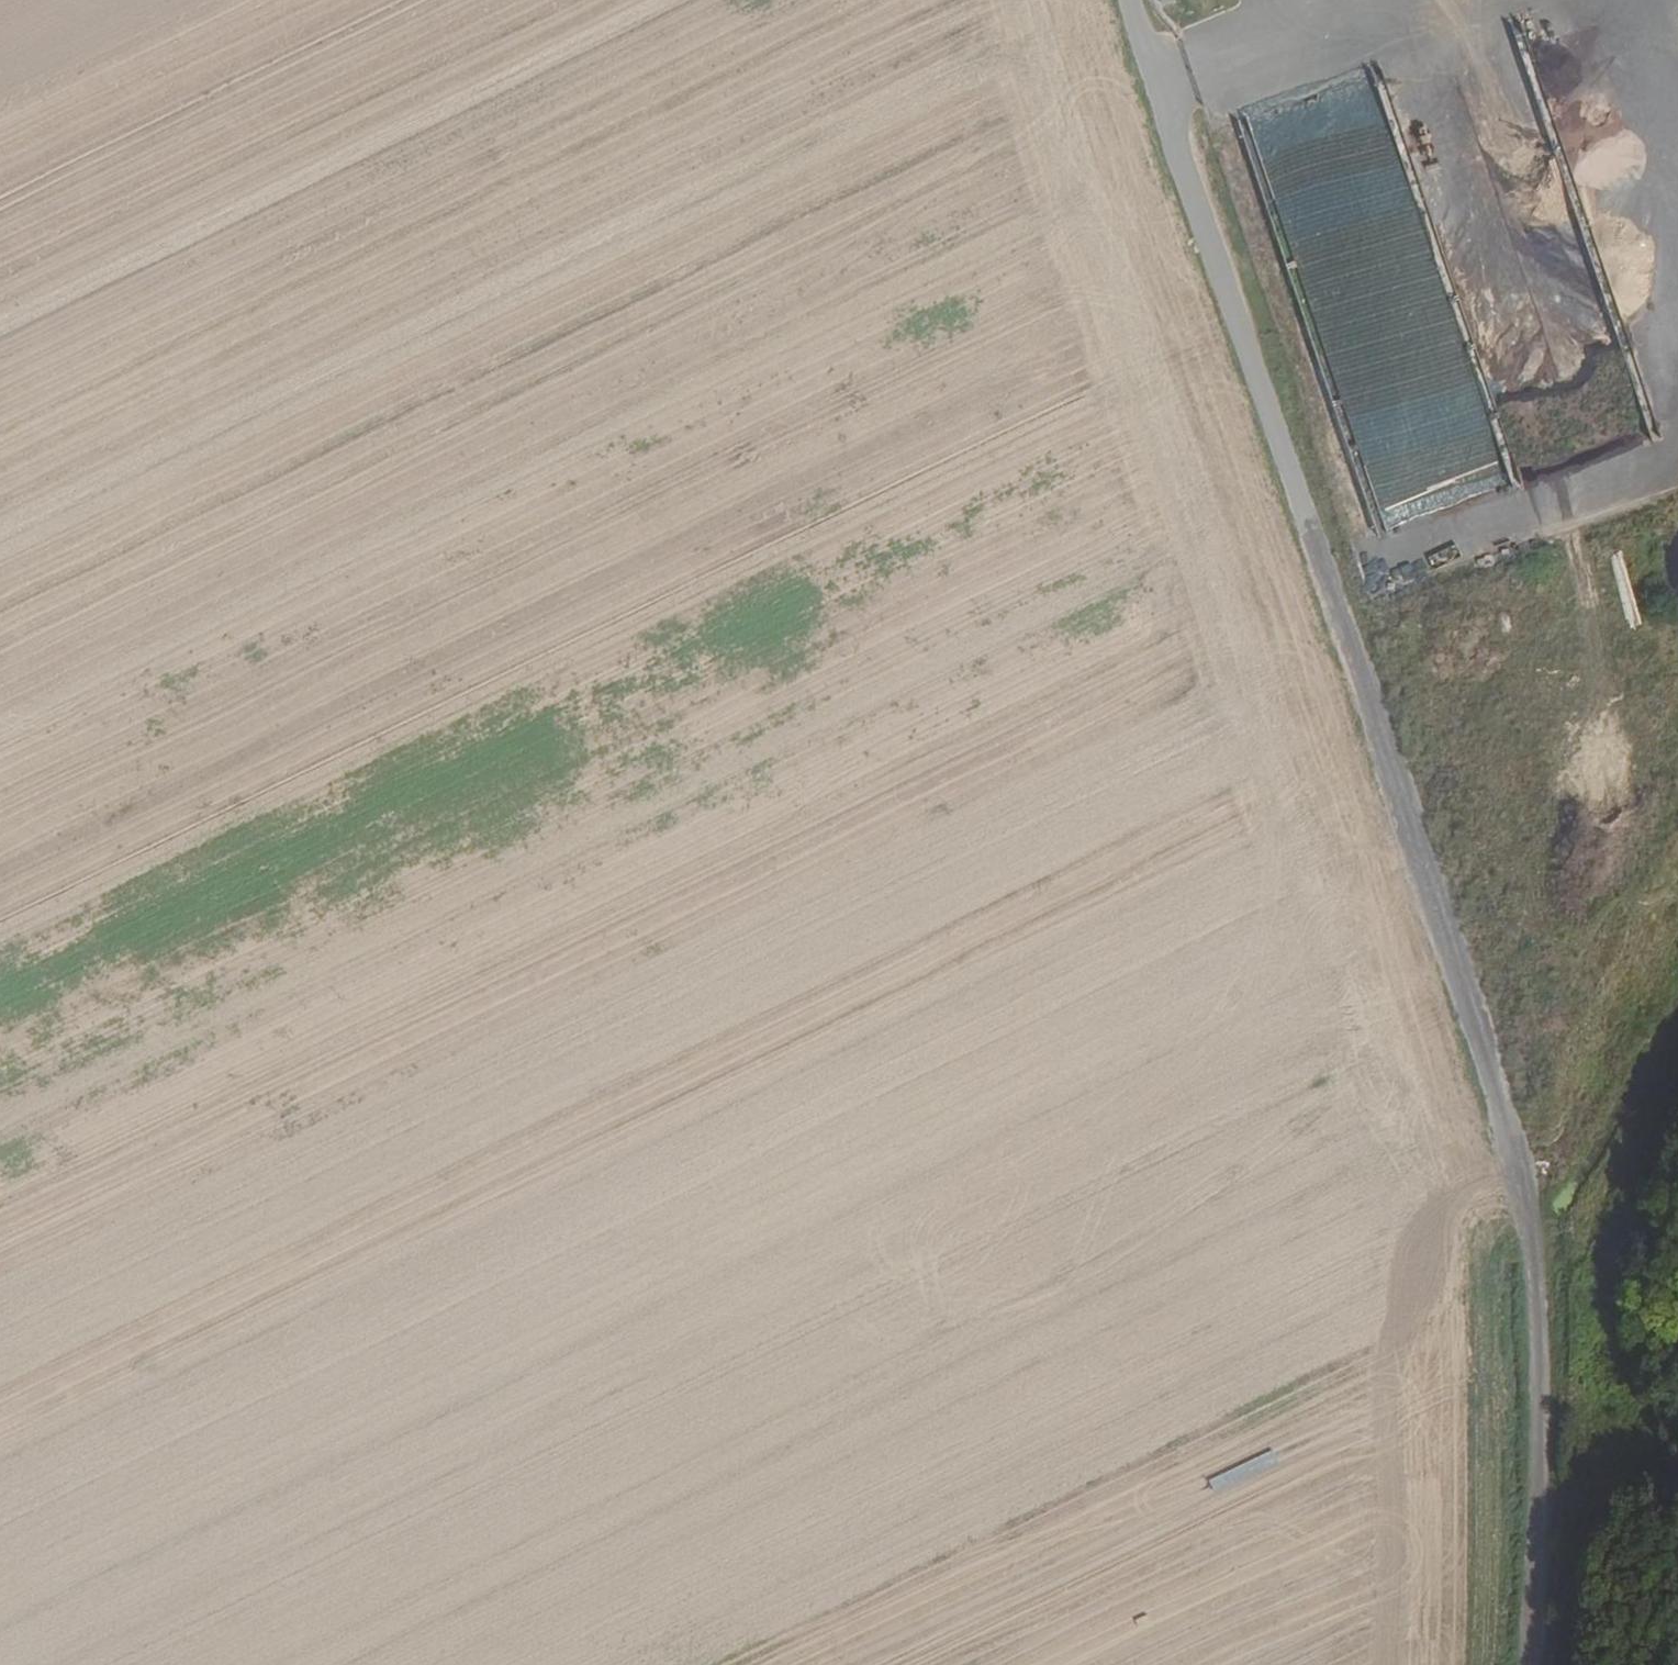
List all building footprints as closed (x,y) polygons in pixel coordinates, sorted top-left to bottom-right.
[(1486,378),(1518,370),(1512,341),(1480,349),(1486,378)]
